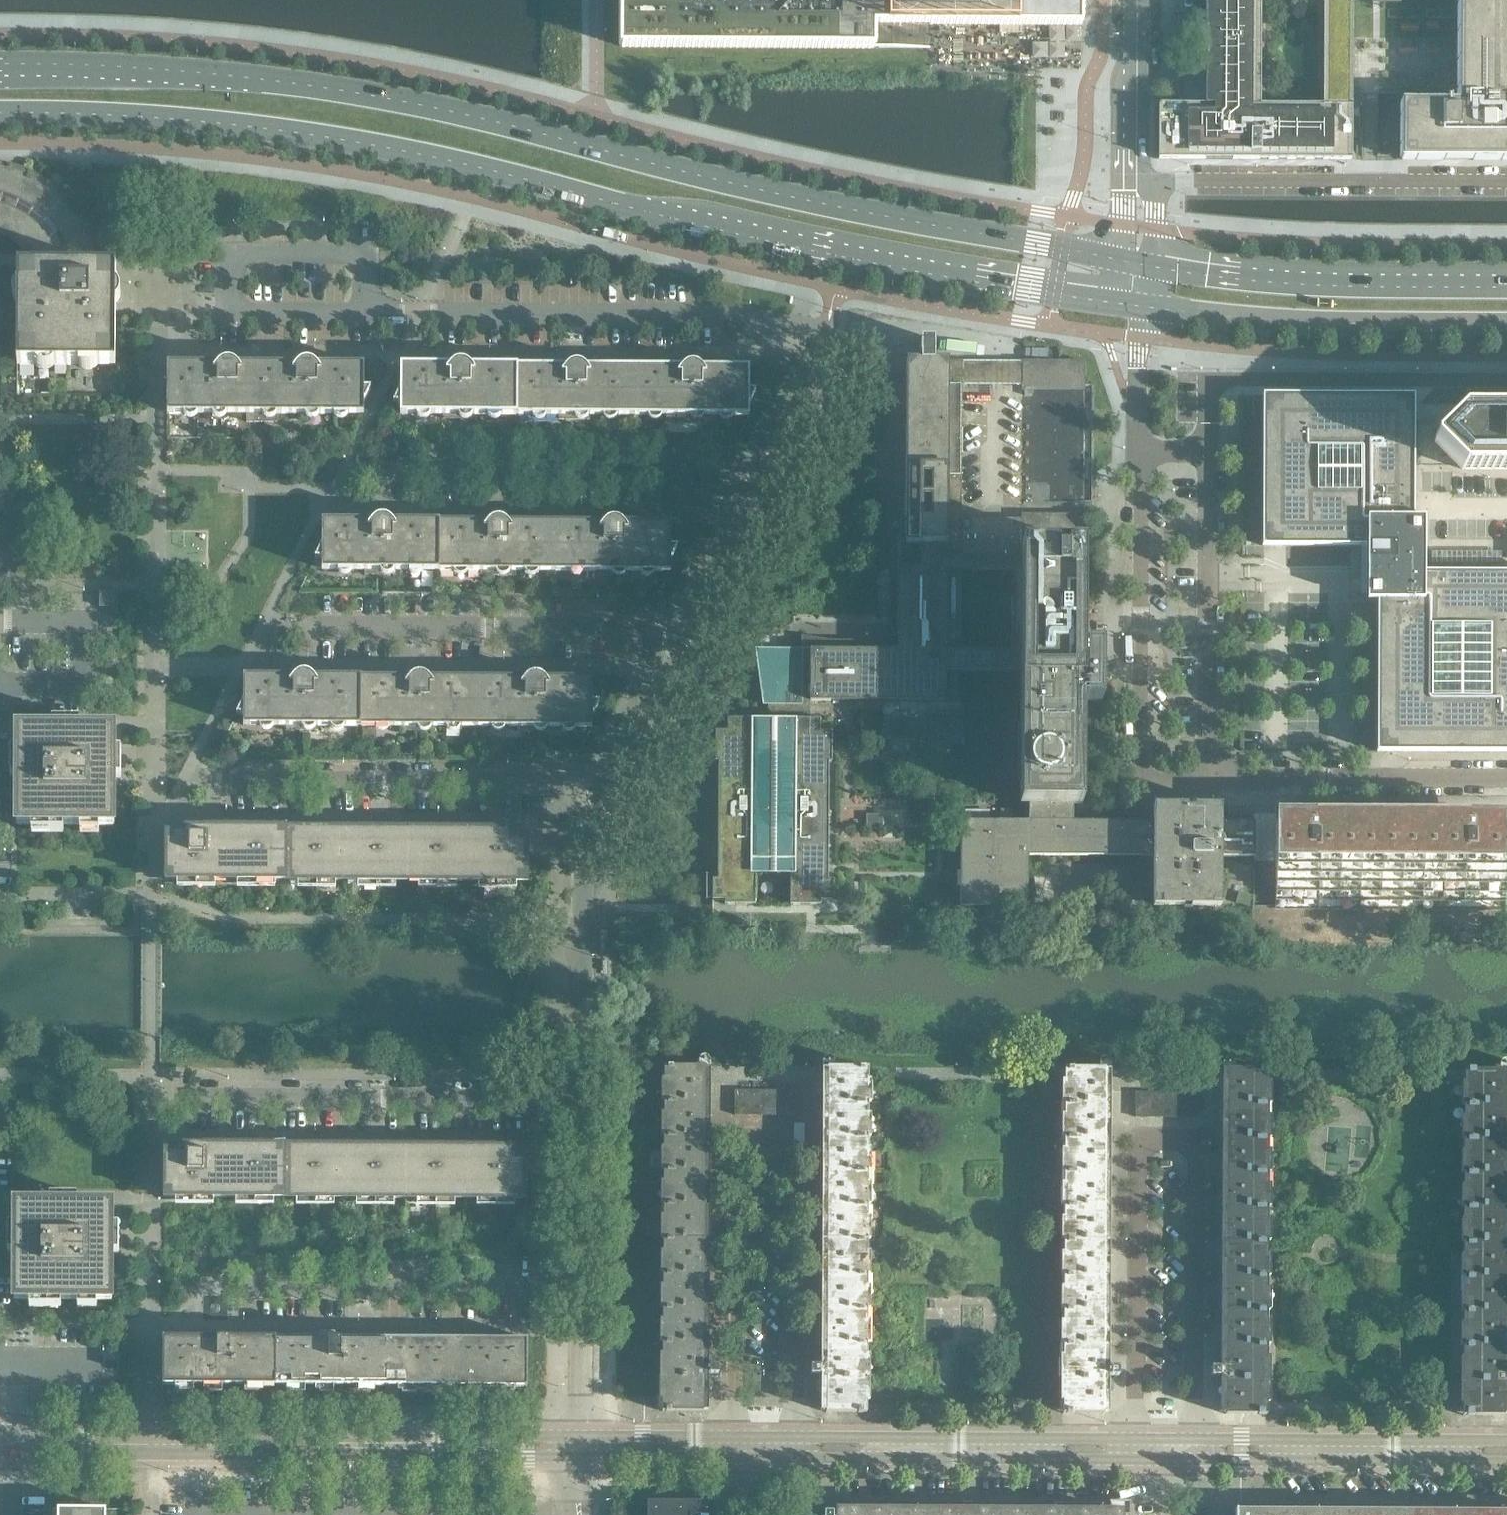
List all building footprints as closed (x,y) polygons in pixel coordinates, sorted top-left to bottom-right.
[(620,49),(898,50),(898,27),(1084,28),(1084,0),(620,0),(620,49)] [(1260,0),(1206,0),(1206,105),(1159,105),(1159,159),(1351,160),(1352,106),(1323,106),(1260,105),(1260,0)] [(1352,106),(1352,0),(1324,0),(1323,106),(1352,106)] [(1506,160),(1506,0),(1459,0),(1457,100),(1401,100),(1401,160),(1506,160)] [(81,213),(68,198),(68,197),(67,196),(66,197),(51,184),(51,183),(50,182),(49,183),(31,173),(32,172),(30,171),(30,172),(11,165),(11,164),(10,164),(9,165),(0,163),(0,232),(2,233),(3,234),(4,233),(12,238),(11,238),(13,239),(20,245),(21,246),(27,252),(26,253),(27,254),(28,254),(32,261),(32,262),(33,263),(35,266),(105,266),(104,264),(104,265),(101,254),(102,254),(101,252),(93,233),(94,233),(93,232),(92,232),(82,214),(81,213)] [(116,365),(116,314),(116,303),(110,303),(111,285),(116,285),(116,267),(105,266),(35,266),(18,266),(17,364),(35,365),(37,366),(38,367),(39,368),(42,369),(45,369),(47,369),(49,369),(51,368),(53,367),(54,366),(55,365),(78,365),(80,366),(81,367),(83,368),(85,369),(88,370),(90,369),(92,369),(94,368),(96,366),(98,365),(116,365)] [(1085,699),(1085,702),(1101,702),(1102,672),(1083,672),(1083,553),(1083,544),(1081,544),(1081,520),(1084,520),(1084,361),(1022,361),(1022,406),(1022,407),(1020,407),(1020,432),(1022,432),(1021,531),(947,531),(947,509),(961,509),(962,361),(934,361),(934,354),(935,344),(934,344),(934,339),(921,339),(921,344),(920,344),(920,354),(921,354),(921,361),(920,361),(920,360),(906,360),(906,371),(907,371),(906,496),(898,496),(898,569),(906,569),(906,590),(905,640),(831,640),(802,635),(801,648),(755,648),(763,704),(768,705),(768,719),(757,719),(757,718),(728,718),(728,731),(716,731),(715,761),(719,761),(718,879),(713,879),(712,899),(725,900),(725,904),(755,904),(756,859),(791,859),(791,904),(821,904),(821,900),(834,900),(834,879),(828,879),(829,762),(832,762),(832,731),(820,731),(821,719),(811,719),(812,701),(946,701),(946,671),(962,671),(1021,672),(1020,699),(1020,721),(1018,721),(1018,780),(1020,780),(1020,803),(1029,803),(1073,803),(1082,803),(1082,699),(1085,699)] [(364,403),(371,389),(371,388),(364,388),(364,364),(316,364),(316,363),(314,362),(311,360),(309,360),(307,360),(304,360),(302,361),(299,362),(299,363),(298,364),(237,363),(235,361),(232,360),(229,359),(227,359),(225,360),(223,360),(220,362),(219,363),(168,363),(167,413),(187,413),(187,408),(197,408),(197,413),(214,413),(214,408),(225,408),(225,413),(247,413),(247,422),(278,422),(278,413),(306,413),(306,408),(318,408),(318,413),(335,414),(335,408),(347,408),(347,414),(364,414),(364,403)] [(749,405),(756,390),(749,390),(749,366),(701,366),(699,363),(697,363),(695,362),(691,361),(690,362),(688,362),(686,363),(683,365),(586,365),(583,363),(581,362),(578,361),(576,361),(573,361),(570,363),(567,365),(470,364),(467,362),(466,361),(463,361),(461,360),(460,360),(457,361),(455,362),(452,363),(452,364),(451,364),(401,364),(400,388),(401,388),(394,403),(400,403),(400,414),(417,414),(417,409),(429,409),(429,414),(443,414),(443,419),(475,419),(475,414),(489,414),(489,409),(500,409),(500,414),(533,415),(533,409),(545,409),(545,415),(559,415),(559,419),(590,420),(590,415),(604,415),(604,410),(616,410),(616,415),(649,415),(649,410),(661,410),(661,415),(675,415),(675,424),(717,424),(717,415),(720,415),(720,410),(732,410),(732,415),(749,415),(749,405)] [(1422,572),(1422,546),(1423,546),(1424,520),(1423,520),(1423,518),(1422,518),(1419,518),(1419,521),(1413,521),(1414,397),(1413,397),(1413,396),(1412,396),(1265,395),(1265,396),(1264,396),(1263,397),(1263,544),(1263,545),(1264,545),(1264,546),(1369,546),(1368,572),(1367,572),(1367,598),(1368,599),(1368,600),(1369,600),(1372,600),(1372,597),(1377,597),(1377,750),(1378,750),(1377,751),(1379,751),(1506,752),(1506,572),(1422,572)] [(1463,410),(1434,438),(1435,441),(1462,469),(1506,469),(1506,410),(1463,410)] [(671,560),(678,545),(671,545),(671,521),(623,521),(620,519),(619,518),(616,517),(614,517),(611,517),(609,518),(606,520),(605,521),(507,521),(507,520),(505,518),(503,517),(501,517),(498,516),(495,517),(493,517),(492,518),(489,521),(391,520),(389,518),(386,517),(384,516),(381,516),(378,517),(376,518),(373,520),(322,520),(322,544),(323,544),(316,559),(322,559),(322,569),(339,569),(339,564),(351,564),(351,570),(365,570),(365,574),(396,575),(396,570),(410,570),(410,565),(422,565),(422,570),(455,570),(455,565),(467,565),(467,570),(481,570),(481,575),(512,575),(512,570),(526,570),(526,565),(538,565),(538,570),(571,571),(571,565),(583,565),(583,571),(596,571),(596,576),(628,576),(628,571),(642,571),(642,566),(654,566),(654,571),(671,571),(671,560)] [(113,606),(113,591),(100,591),(100,606),(113,606)] [(592,716),(599,701),(593,701),(593,677),(545,677),(545,676),(542,674),(541,674),(540,673),(538,673),(535,673),(532,673),(529,674),(527,676),(526,677),(429,676),(426,674),(424,673),(422,672),(420,672),(417,672),(415,673),(413,674),(411,676),(313,676),(313,675),(311,673),(309,673),(307,672),(304,672),(302,672),(300,672),(297,673),(295,676),(244,675),(244,700),(237,715),(244,715),(244,725),(261,725),(261,720),(273,720),(273,725),(287,725),(287,730),(318,730),(318,725),(332,725),(332,720),(344,720),(344,725),(377,726),(377,720),(388,720),(388,726),(402,726),(402,730),(434,731),(434,726),(448,726),(448,721),(460,721),(460,726),(492,726),(492,721),(504,721),(504,726),(518,726),(518,731),(550,731),(550,726),(564,726),(564,721),(575,721),(575,726),(593,727),(593,716),(592,716)] [(114,825),(114,730),(18,729),(18,825),(114,825)] [(1246,856),(1246,822),(1221,821),(1221,804),(1215,804),(1154,804),(1154,821),(1073,821),(1073,803),(1029,803),(1029,820),(961,820),(961,905),(1028,905),(1028,855),(1153,856),(1153,906),(1158,906),(1158,905),(1177,905),(1177,906),(1197,906),(1197,905),(1216,906),(1221,906),(1221,856),(1246,856)] [(1506,908),(1506,814),(1253,813),(1253,840),(1275,840),(1275,907),(1506,908)] [(529,881),(529,833),(517,832),(517,826),(496,826),(496,832),(206,831),(206,825),(166,825),(165,879),(529,881)] [(704,1363),(705,1222),(705,1066),(664,1066),(663,1411),(704,1411),(704,1389),(709,1387),(709,1373),(710,1373),(719,1374),(719,1365),(710,1365),(709,1365),(709,1363),(704,1363)] [(867,1412),(868,1224),(869,1067),(828,1067),(828,1082),(826,1363),(821,1363),(821,1366),(820,1366),(820,1365),(811,1365),(811,1374),(820,1374),(820,1373),(821,1373),(821,1387),(826,1390),(826,1412),(867,1412)] [(1104,1365),(1105,1225),(1106,1068),(1065,1068),(1063,1413),(1104,1413),(1104,1391),(1109,1389),(1109,1375),(1111,1375),(1120,1375),(1120,1367),(1111,1367),(1109,1367),(1109,1365),(1104,1365)] [(1267,1415),(1268,1226),(1269,1069),(1228,1069),(1226,1365),(1221,1365),(1221,1367),(1211,1367),(1211,1376),(1221,1376),(1221,1387),(1226,1387),(1226,1414),(1267,1415)] [(1505,1227),(1506,1070),(1465,1070),(1465,1085),(1463,1415),(1504,1415),(1504,1388),(1506,1388),(1506,1366),(1504,1366),(1505,1227)] [(748,1115),(748,1090),(735,1090),(735,1115),(748,1115)] [(760,1116),(760,1090),(748,1090),(748,1115),(760,1116)] [(772,1116),(772,1090),(760,1090),(760,1116),(772,1116)] [(784,1116),(784,1090),(772,1090),(772,1116),(784,1116)] [(797,1116),(797,1090),(784,1090),(784,1116),(797,1116)] [(1148,1117),(1149,1092),(1135,1092),(1135,1117),(1148,1117)] [(1160,1117),(1161,1092),(1149,1092),(1148,1117),(1160,1117)] [(1172,1117),(1172,1092),(1161,1092),(1160,1117),(1172,1117)] [(1184,1117),(1184,1092),(1172,1092),(1172,1117),(1184,1117)] [(1197,1117),(1198,1092),(1184,1092),(1184,1117),(1197,1117)] [(527,1175),(527,1150),(515,1150),(516,1144),(494,1144),(494,1150),(486,1150),(204,1148),(204,1142),(164,1142),(164,1196),(527,1198),(527,1175)] [(112,1255),(112,1204),(16,1204),(15,1299),(111,1300),(112,1255)] [(273,1384),(273,1337),(223,1336),(223,1334),(224,1334),(224,1332),(208,1332),(208,1334),(209,1334),(209,1336),(163,1336),(163,1384),(273,1384)] [(382,1385),(382,1337),(334,1337),(334,1335),(336,1335),(336,1333),(320,1333),(320,1334),(321,1335),(321,1337),(273,1337),(273,1384),(382,1385)] [(455,1385),(455,1337),(382,1337),(382,1385),(455,1385)] [(527,1386),(528,1338),(455,1337),(455,1385),(527,1386)] [(714,1501),(648,1500),(648,1514),(714,1514),(714,1501)]
